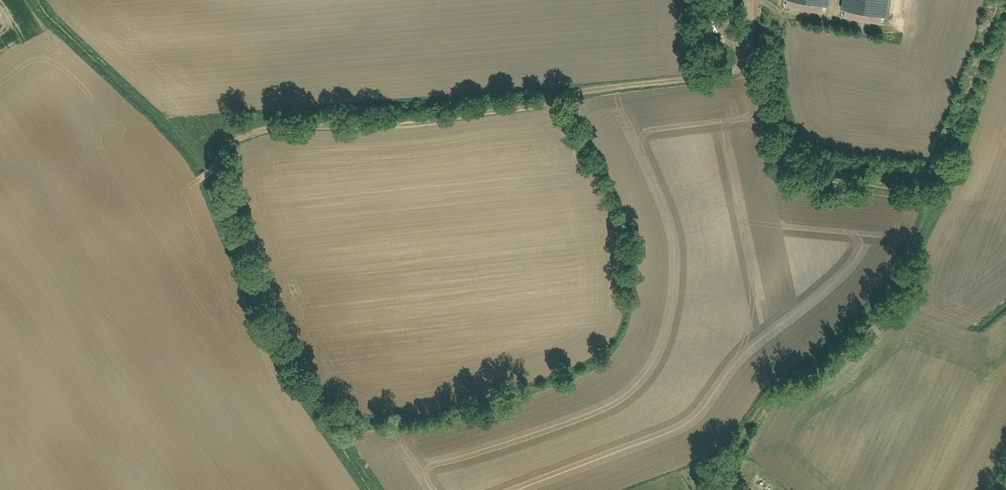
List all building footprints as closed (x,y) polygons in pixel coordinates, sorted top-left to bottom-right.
[(842,10),(884,17),(887,0),(843,0),(842,10)]
